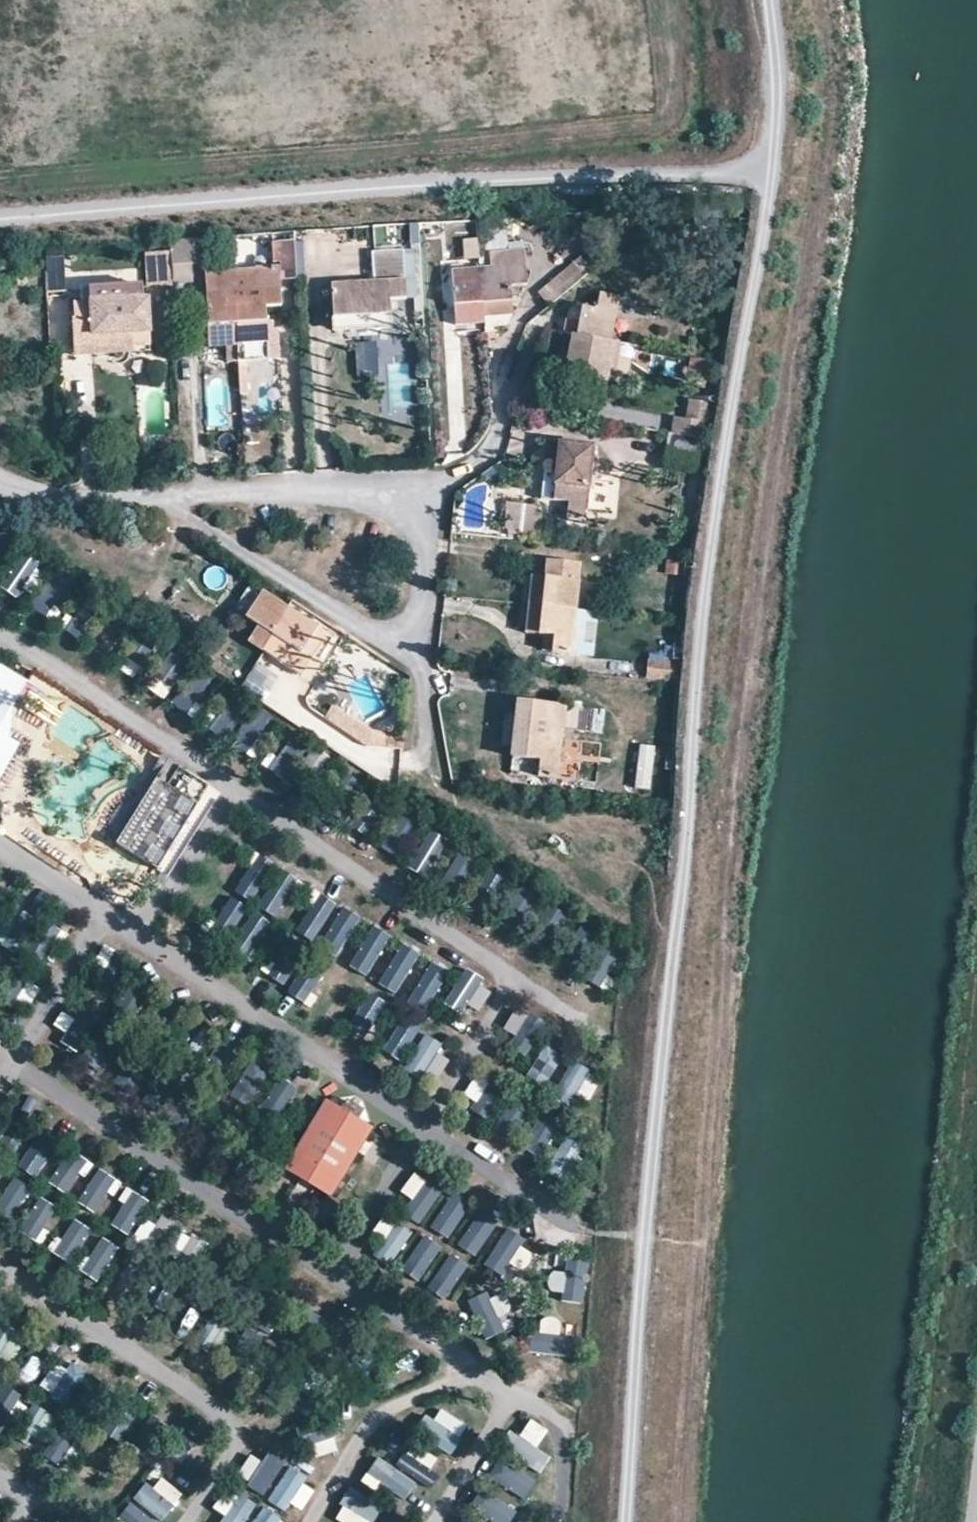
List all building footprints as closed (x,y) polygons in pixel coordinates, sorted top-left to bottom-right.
[(193,246),(145,248),(147,285),(194,283),(193,246)] [(526,287),(523,253),(489,255),(490,271),(479,272),(482,306),(511,303),(509,289),(526,287)] [(549,309),(590,274),(579,261),(538,295),(549,309)] [(208,328),(264,325),(263,312),(279,311),(277,270),(205,274),(208,328)] [(482,306),(479,272),(452,274),(455,308),(482,306)] [(335,319),(389,316),(388,306),(403,305),(402,284),(333,289),(335,319)] [(573,365),(604,372),(617,299),(600,296),(595,313),(582,310),(573,365)] [(512,315),(511,303),(482,306),(483,317),(512,315)] [(91,339),(148,335),(146,304),(75,308),(76,328),(90,327),(91,339)] [(483,320),(482,306),(455,308),(456,322),(483,320)] [(209,344),(265,341),(264,325),(208,328),(209,344)] [(92,355),(149,352),(148,335),(91,339),(92,355)] [(691,356),(687,376),(707,380),(712,361),(691,356)] [(706,443),(711,406),(676,399),(672,419),(660,417),(657,434),(706,443)] [(554,503),(559,447),(545,446),(540,502),(554,503)] [(559,447),(554,503),(567,504),(566,522),(587,524),(594,450),(559,447)] [(539,542),(542,510),(506,506),(503,538),(539,542)] [(19,597),(37,569),(26,562),(8,591),(19,597)] [(553,653),(572,654),(579,582),(533,577),(526,630),(554,638),(553,653)] [(235,610),(244,616),(259,592),(250,586),(235,610)] [(314,628),(259,592),(244,616),(259,626),(274,636),(299,652),(314,628)] [(75,600),(65,630),(79,635),(90,605),(75,600)] [(261,656),(274,636),(259,626),(246,646),(261,656)] [(329,637),(314,628),(299,652),(313,661),(329,637)] [(127,631),(124,648),(150,652),(153,636),(127,631)] [(299,652),(274,636),(261,656),(300,681),(313,661),(299,652)] [(161,673),(174,678),(183,656),(170,651),(161,673)] [(649,653),(648,673),(674,674),(674,653),(649,653)] [(195,714),(212,683),(193,672),(175,703),(195,714)] [(539,780),(559,781),(565,705),(531,702),(525,759),(540,762),(539,780)] [(368,732),(332,708),(323,721),(365,750),(402,752),(403,737),(368,732)] [(238,735),(278,766),(297,741),(257,710),(238,735)] [(651,789),(656,745),(640,743),(635,788),(651,789)] [(166,786),(184,797),(193,782),(176,772),(166,786)] [(117,845),(156,871),(198,805),(184,797),(166,786),(158,781),(117,845)] [(424,875),(444,836),(427,828),(407,866),(424,875)] [(226,888),(243,869),(224,852),(207,872),(226,888)] [(285,917),(299,873),(252,858),(241,894),(260,900),(258,908),(285,917)] [(521,892),(501,921),(515,930),(535,901),(521,892)] [(315,938),(337,904),(320,893),(299,928),(315,938)] [(212,915),(221,933),(247,919),(238,901),(212,915)] [(339,956),(361,917),(343,907),(321,946),(339,956)] [(248,956),(268,926),(260,920),(239,950),(248,956)] [(349,966),(367,977),(392,936),(374,925),(349,966)] [(613,988),(616,942),(593,941),(590,986),(613,988)] [(398,996),(421,953),(402,943),(379,985),(398,996)] [(8,959),(0,955),(0,973),(8,959)] [(411,998),(428,1008),(447,976),(430,966),(411,998)] [(449,1003),(482,1014),(492,982),(460,971),(449,1003)] [(310,977),(297,999),(308,1005),(321,983),(310,977)] [(18,998),(31,1006),(42,989),(29,980),(18,998)] [(384,1016),(389,1005),(368,995),(353,1028),(381,1041),(376,1052),(398,1061),(413,1029),(384,1016)] [(519,1036),(528,1017),(513,1010),(504,1030),(519,1036)] [(420,1037),(411,1069),(443,1078),(452,1046),(420,1037)] [(550,1077),(561,1058),(546,1050),(535,1069),(550,1077)] [(257,1096),(266,1067),(248,1061),(239,1090),(257,1096)] [(556,1090),(571,1100),(591,1072),(577,1062),(556,1090)] [(480,1101),(488,1084),(473,1077),(465,1094),(480,1101)] [(278,1115),(299,1095),(283,1078),(262,1098),(278,1115)] [(339,1108),(358,1121),(365,1111),(347,1098),(339,1108)] [(504,1116),(519,1126),(531,1107),(516,1098),(504,1116)] [(358,1121),(339,1108),(329,1101),(286,1169),(328,1197),(369,1129),(358,1121)] [(544,1157),(556,1124),(538,1117),(526,1150),(544,1157)] [(563,1135),(550,1172),(570,1179),(583,1142),(563,1135)] [(21,1159),(46,1173),(56,1155),(31,1141),(21,1159)] [(72,1149),(49,1181),(69,1195),(91,1163),(72,1149)] [(97,1214),(121,1182),(101,1168),(78,1200),(97,1214)] [(405,1213),(422,1224),(445,1190),(415,1171),(401,1192),(414,1200),(405,1213)] [(17,1217),(25,1190),(6,1184),(0,1203),(0,1212),(17,1217)] [(132,1235),(148,1199),(128,1190),(111,1226),(132,1235)] [(451,1194),(432,1228),(450,1238),(469,1204),(451,1194)] [(32,1198),(24,1236),(45,1240),(54,1202),(32,1198)] [(459,1246),(476,1256),(497,1223),(481,1212),(459,1246)] [(71,1218),(54,1254),(73,1263),(91,1228),(71,1218)] [(371,1254),(395,1265),(411,1229),(388,1218),(371,1254)] [(508,1226),(484,1263),(502,1275),(527,1239),(508,1226)] [(182,1227),(164,1247),(189,1268),(206,1248),(182,1227)] [(421,1235),(403,1270),(423,1280),(441,1245),(421,1235)] [(81,1271),(98,1282),(120,1247),(103,1236),(81,1271)] [(427,1291),(446,1301),(468,1264),(449,1253),(427,1291)] [(556,1259),(552,1296),(586,1299),(589,1262),(556,1259)] [(515,1325),(500,1290),(471,1302),(486,1337),(515,1325)] [(193,1328),(199,1306),(181,1301),(175,1322),(193,1328)] [(561,1334),(562,1318),(541,1317),(541,1333),(561,1334)] [(227,1342),(227,1323),(205,1322),(205,1342),(227,1342)] [(24,1338),(1,1325),(0,1328),(0,1350),(13,1358),(24,1338)] [(531,1353),(564,1356),(566,1335),(532,1332),(531,1353)] [(57,1357),(41,1390),(95,1416),(111,1383),(57,1357)] [(27,1426),(41,1436),(55,1418),(41,1408),(27,1426)] [(540,1473),(552,1457),(537,1446),(548,1431),(532,1419),(519,1436),(512,1431),(501,1446),(540,1473)] [(60,1466),(77,1439),(60,1428),(43,1455),(60,1466)] [(265,1446),(242,1471),(261,1489),(284,1464),(265,1446)] [(406,1461),(433,1470),(438,1457),(411,1447),(406,1461)] [(410,1497),(419,1481),(378,1457),(368,1473),(410,1497)] [(525,1498),(536,1480),(501,1460),(490,1478),(525,1498)] [(271,1498),(300,1515),(316,1486),(288,1469),(271,1498)] [(169,1520),(181,1492),(147,1476),(134,1504),(169,1520)] [(334,1517),(342,1521),(373,1521),(380,1510),(352,1491),(334,1517)] [(472,1508),(496,1521),(511,1521),(516,1513),(481,1492),(472,1508)] [(221,1521),(243,1521),(246,1516),(228,1507),(221,1521)] [(133,1519),(135,1521),(154,1521),(147,1510),(133,1519)] [(264,1511),(256,1521),(279,1521),(264,1511)]
